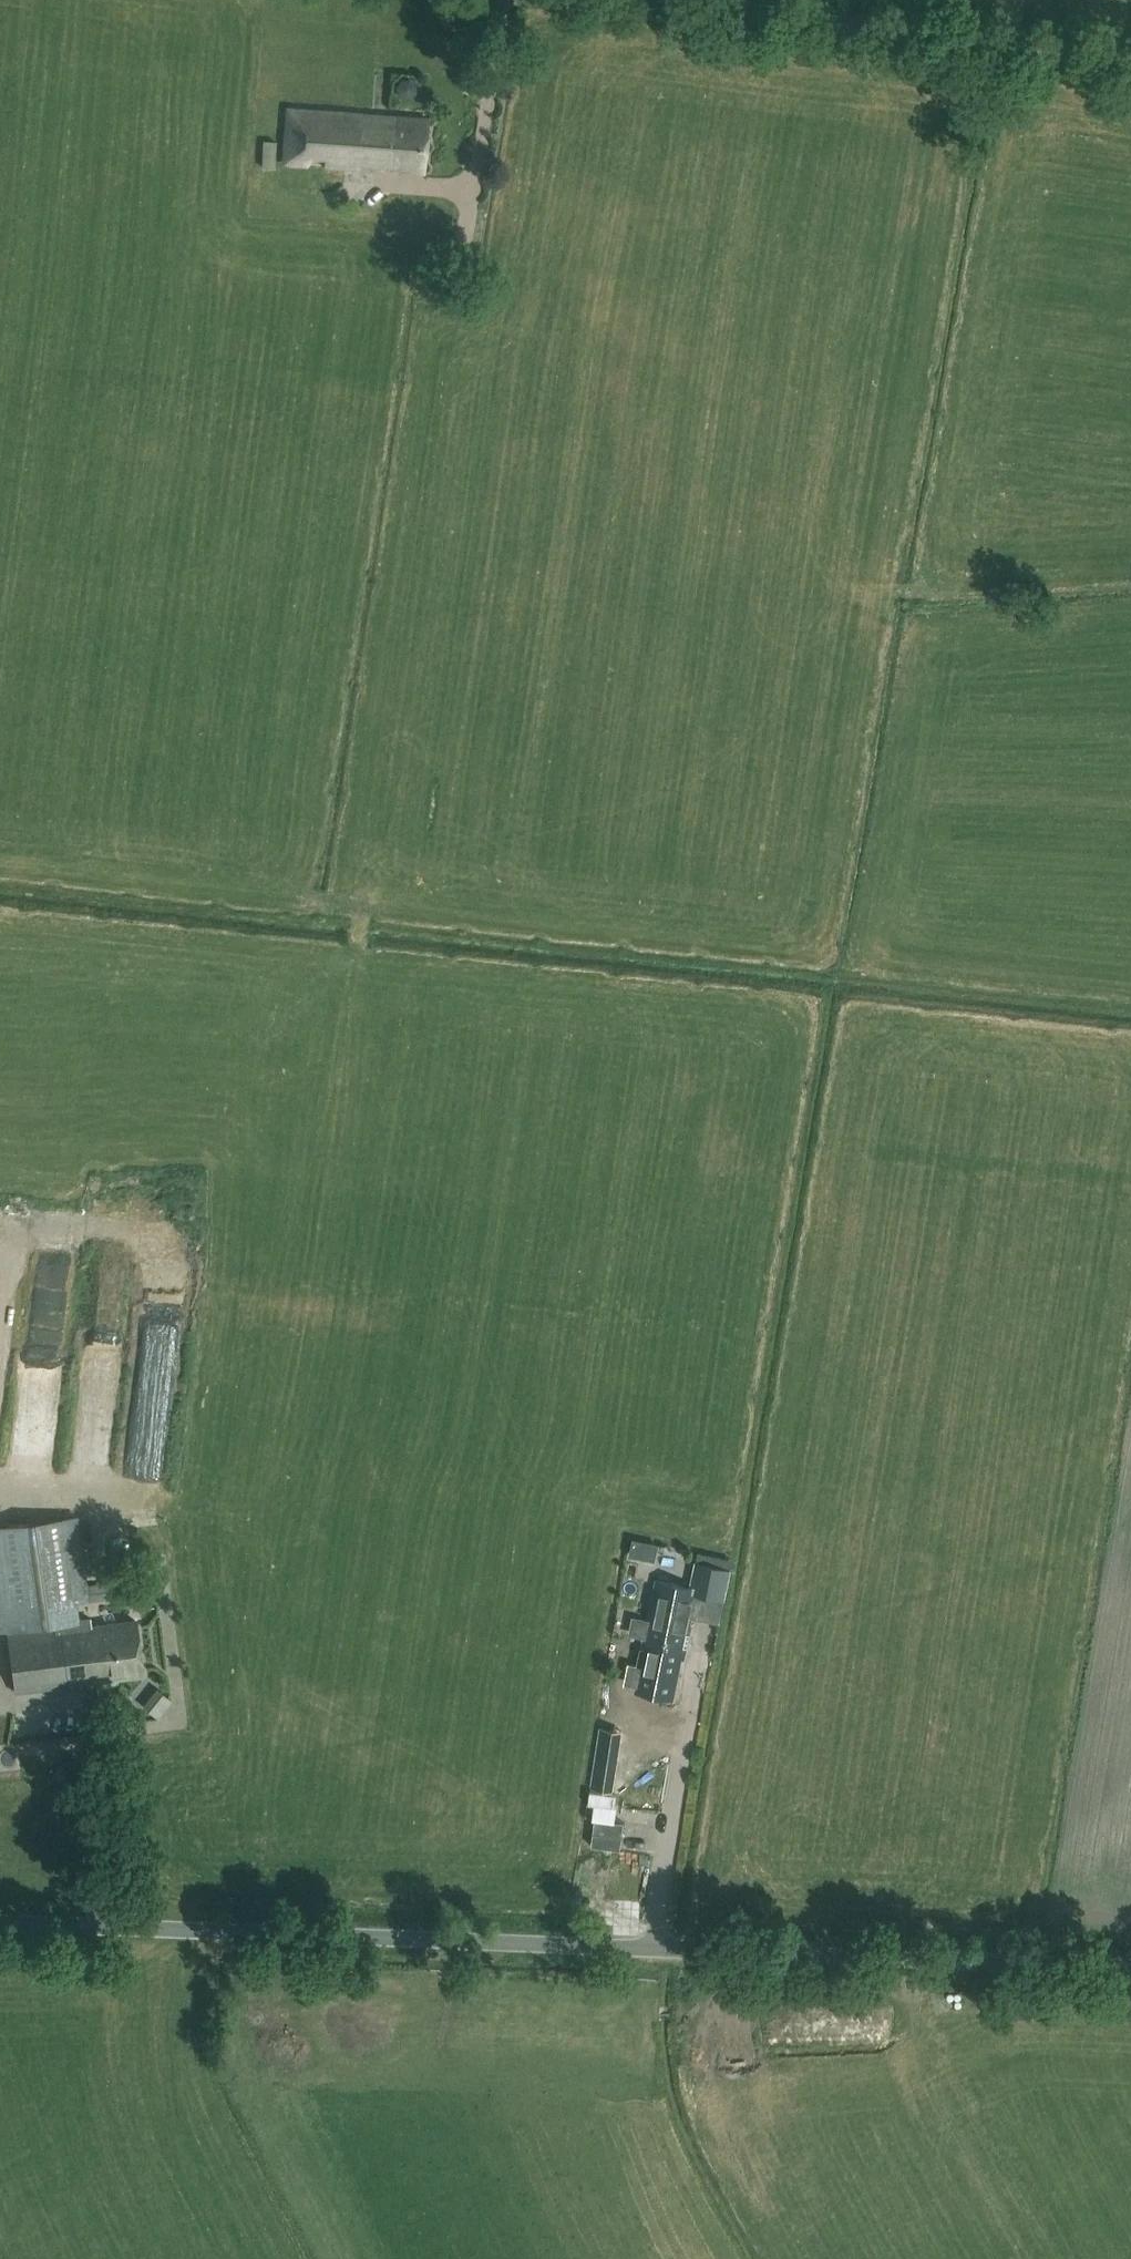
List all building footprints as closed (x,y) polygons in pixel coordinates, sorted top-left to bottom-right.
[(385,70),(384,95),(405,95),(406,71),(385,70)] [(424,170),(427,121),(289,111),(285,160),(424,170)] [(76,1603),(88,1601),(77,1517),(0,1526),(0,1627),(1,1633),(8,1632),(16,1692),(101,1681),(103,1685),(115,1683),(116,1679),(143,1676),(136,1619),(91,1625),(90,1620),(78,1622),(76,1603)] [(725,1600),(730,1568),(695,1561),(690,1584),(657,1577),(643,1641),(686,1650),(698,1595),(725,1600)] [(686,1650),(643,1641),(641,1648),(644,1648),(636,1689),(673,1697),(682,1656),(685,1657),(686,1650)] [(613,1789),(617,1759),(596,1756),(591,1785),(613,1789)]
